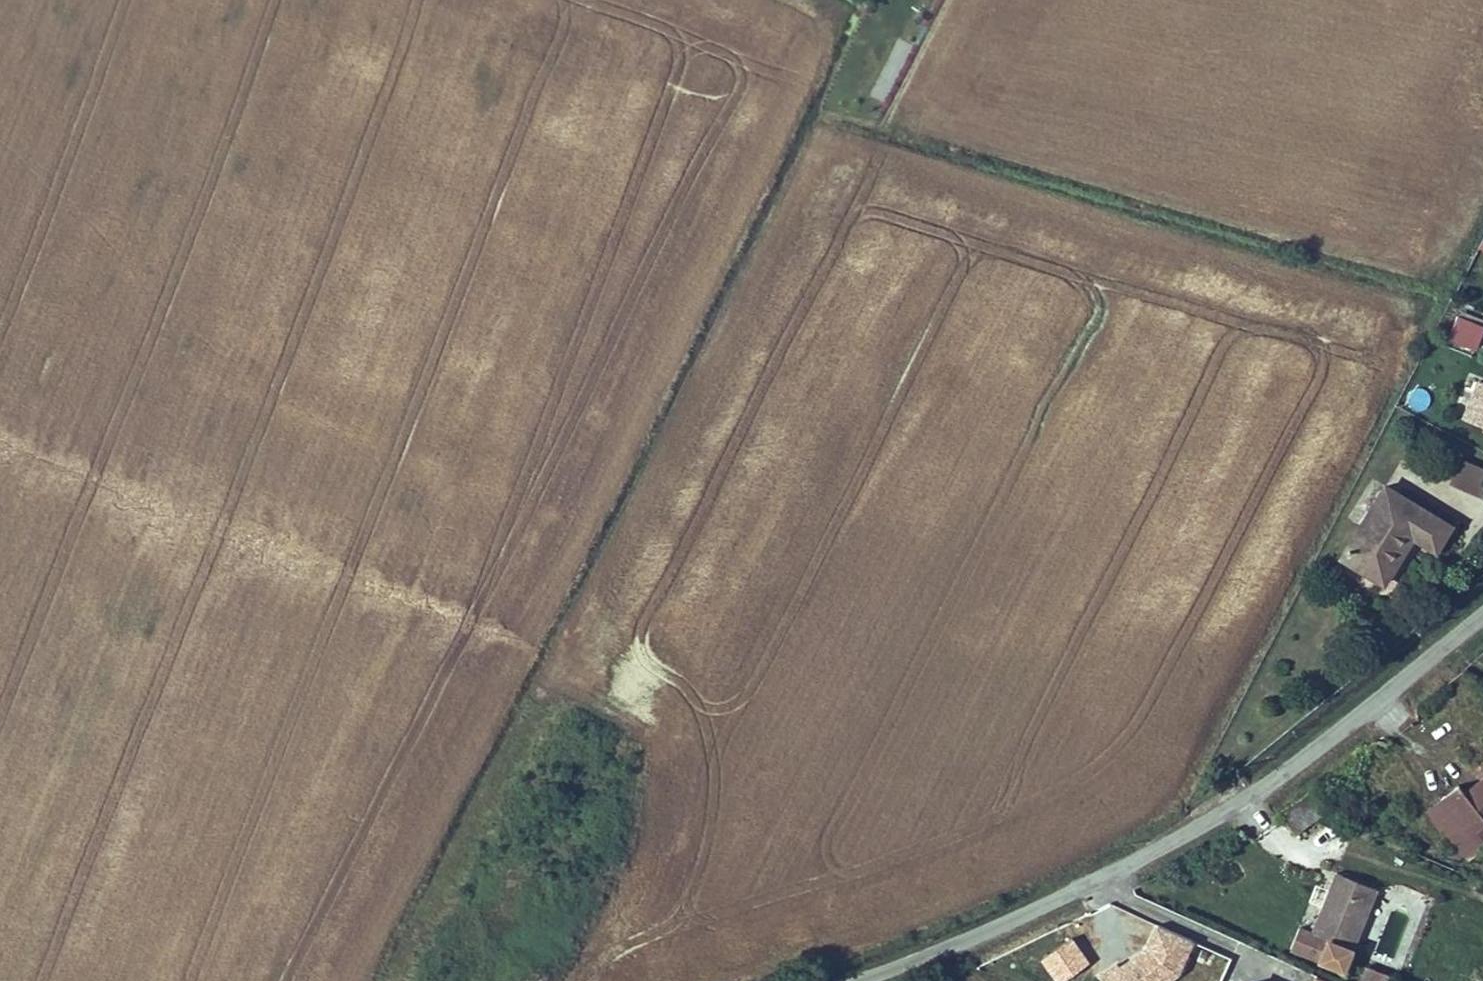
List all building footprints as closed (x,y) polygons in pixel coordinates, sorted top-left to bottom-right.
[(1463,321),(1455,346),(1482,355),(1482,329),(1463,321)] [(1482,385),(1470,425),(1482,430),(1482,386),(1482,385)] [(1463,463),(1453,484),(1482,499),(1482,471),(1463,463)] [(1440,549),(1452,527),(1387,490),(1347,556),(1390,580),(1417,537),(1440,549)] [(1465,793),(1461,788),(1428,812),(1465,860),(1482,846),(1482,780),(1465,793)] [(1330,821),(1332,817),(1302,804),(1278,818),(1304,836),(1330,821)] [(1322,873),(1297,934),(1311,941),(1336,880),(1322,873)] [(1149,949),(1119,968),(1116,964),(1097,977),(1100,980),(1175,980),(1182,976),(1196,944),(1158,928),(1149,949)] [(1074,940),(1047,958),(1063,980),(1064,980),(1090,963),(1074,940)] [(1357,954),(1331,942),(1320,966),(1346,978),(1357,954)] [(1368,968),(1363,980),(1393,980),(1394,978),(1368,968)]
